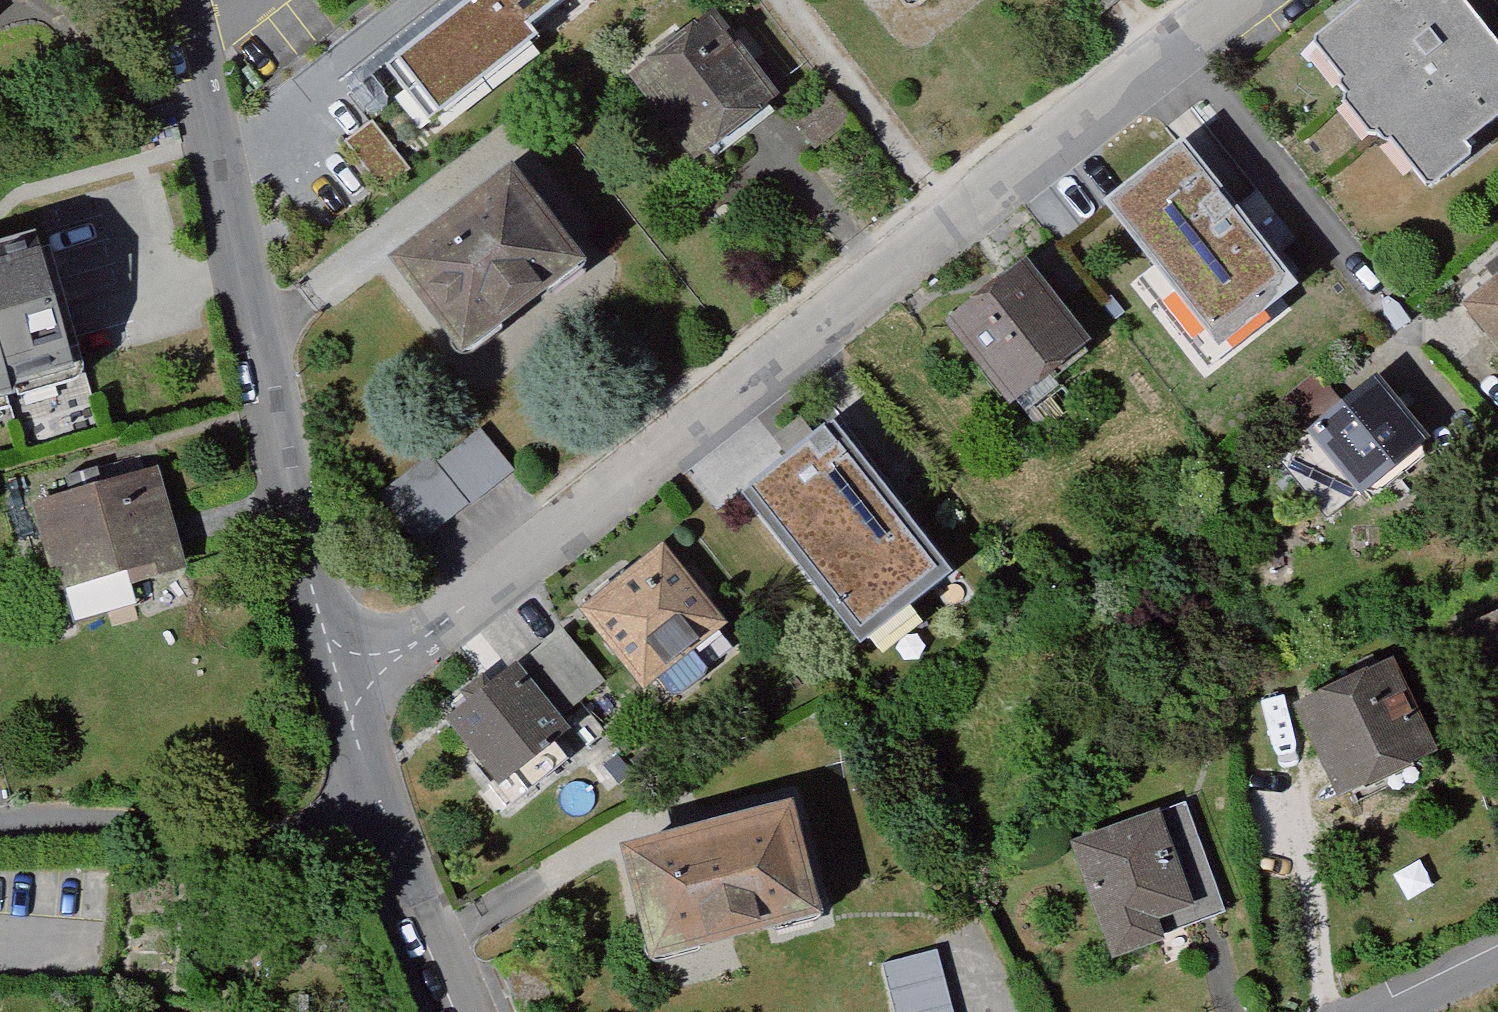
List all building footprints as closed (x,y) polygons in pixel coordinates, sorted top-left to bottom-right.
[(584,0),(453,0),(300,104),(345,170),(587,4),(584,0)] [(1321,62),(1435,209),(1497,161),(1497,160),(1484,142),(1497,131),(1497,21),(1482,0),(1401,0),(1321,62)] [(713,25),(635,87),(708,178),(777,124),(810,165),(856,129),(819,83),(782,113),(713,25)] [(1188,158),(1089,233),(1211,394),(1310,319),(1188,158)] [(400,264),(470,365),(602,273),(532,172),(400,264)] [(75,393),(64,347),(45,267),(0,278),(0,411),(75,393)] [(1099,362),(1025,270),(932,346),(1093,546),(1185,470),(1099,362)] [(1497,366),(1497,274),(1488,282),(1496,291),(1460,320),(1497,366)] [(1438,458),(1383,390),(1267,482),(1322,550),(1438,458)] [(748,502),(850,628),(898,589),(909,604),(944,576),(830,435),(748,502)] [(481,443),(438,477),(471,518),(514,484),(481,443)] [(429,464),(379,504),(419,556),(471,518),(438,477),(429,464)] [(152,480),(30,513),(56,609),(178,576),(152,480)] [(584,628),(647,716),(668,701),(677,714),(713,689),(693,661),(708,651),(655,577),(584,628)] [(1460,626),(1485,684),(1497,678),(1497,610),(1460,626)] [(563,640),(541,657),(580,706),(601,691),(563,640)] [(541,657),(521,674),(558,722),(580,706),(541,657)] [(1445,775),(1392,664),(1297,710),(1350,821),(1445,775)] [(521,674),(448,733),(508,807),(558,767),(535,738),(558,722),(521,674)] [(1189,816),(1068,862),(1111,973),(1232,927),(1189,816)] [(834,823),(648,864),(672,976),(858,935),(834,823)] [(892,1011),(953,1011),(938,962),(882,978),(892,1011)]
